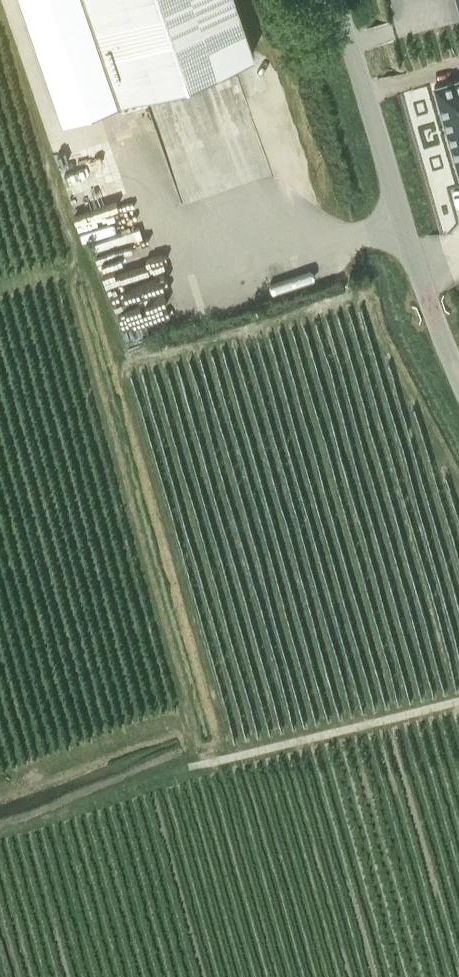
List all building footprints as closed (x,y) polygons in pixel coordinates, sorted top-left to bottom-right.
[(235,0),(22,0),(63,118),(253,53),(235,0)] [(434,86),(444,119),(445,119),(451,140),(450,140),(458,173),(458,79),(434,86)] [(200,138),(214,133),(198,87),(183,92),(200,138)]
